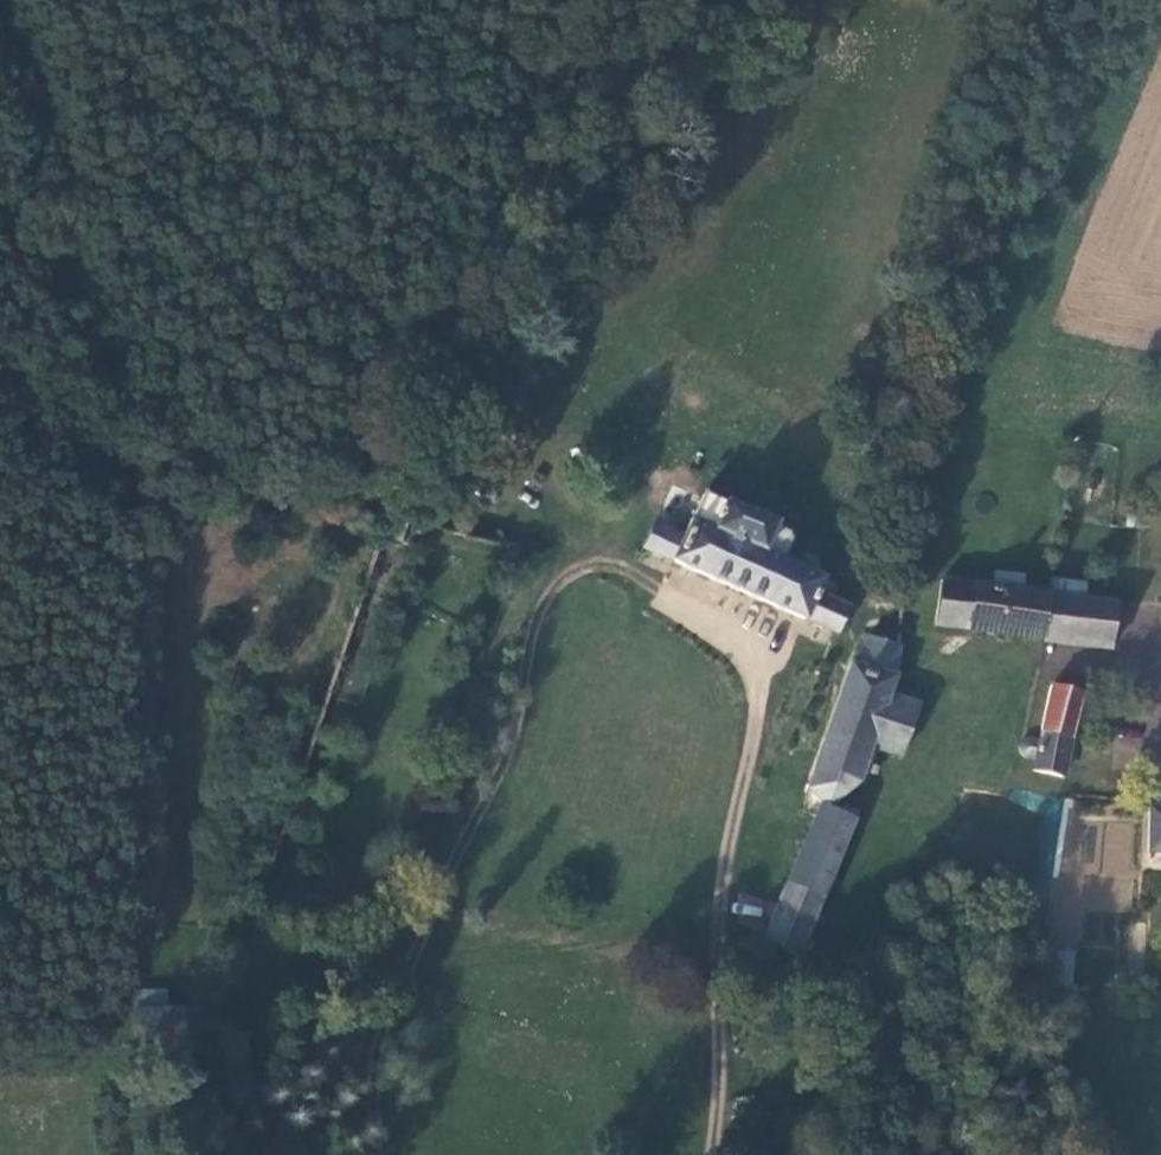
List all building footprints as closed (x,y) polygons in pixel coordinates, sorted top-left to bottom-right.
[(681,534),(654,521),(640,548),(840,636),(850,607),(835,599),(838,588),(825,583),(828,576),(785,561),(792,541),(786,532),(775,528),(776,521),(701,491),(681,534)] [(936,624),(1044,637),(1050,593),(1024,590),(1024,575),(995,571),(992,586),(941,583),(936,624)] [(1090,581),(1053,578),(1050,593),(1088,596),(1090,581)] [(1050,593),(1044,637),(1113,649),(1119,601),(1088,596),(1050,593)] [(899,676),(900,644),(867,634),(860,662),(899,676)] [(1046,643),(1042,676),(1067,679),(1071,646),(1046,643)] [(852,660),(825,738),(870,754),(871,749),(900,758),(920,701),(892,692),(899,676),(860,662),(852,660)] [(1054,685),(1028,680),(1019,734),(1043,738),(1054,685)] [(1054,685),(1043,738),(1041,746),(1033,744),(1026,744),(1022,752),(1023,758),(1028,762),(1036,763),(1036,774),(1064,777),(1082,691),(1054,685)] [(1113,766),(1140,767),(1140,732),(1114,731),(1113,766)] [(821,803),(763,940),(800,957),(857,812),(845,806),(842,811),(832,808),(861,782),(870,754),(825,738),(809,788),(821,803)] [(1148,806),(1149,854),(1160,854),(1160,807),(1148,806)] [(137,1011),(136,1062),(185,1059),(183,1008),(137,1011)]
